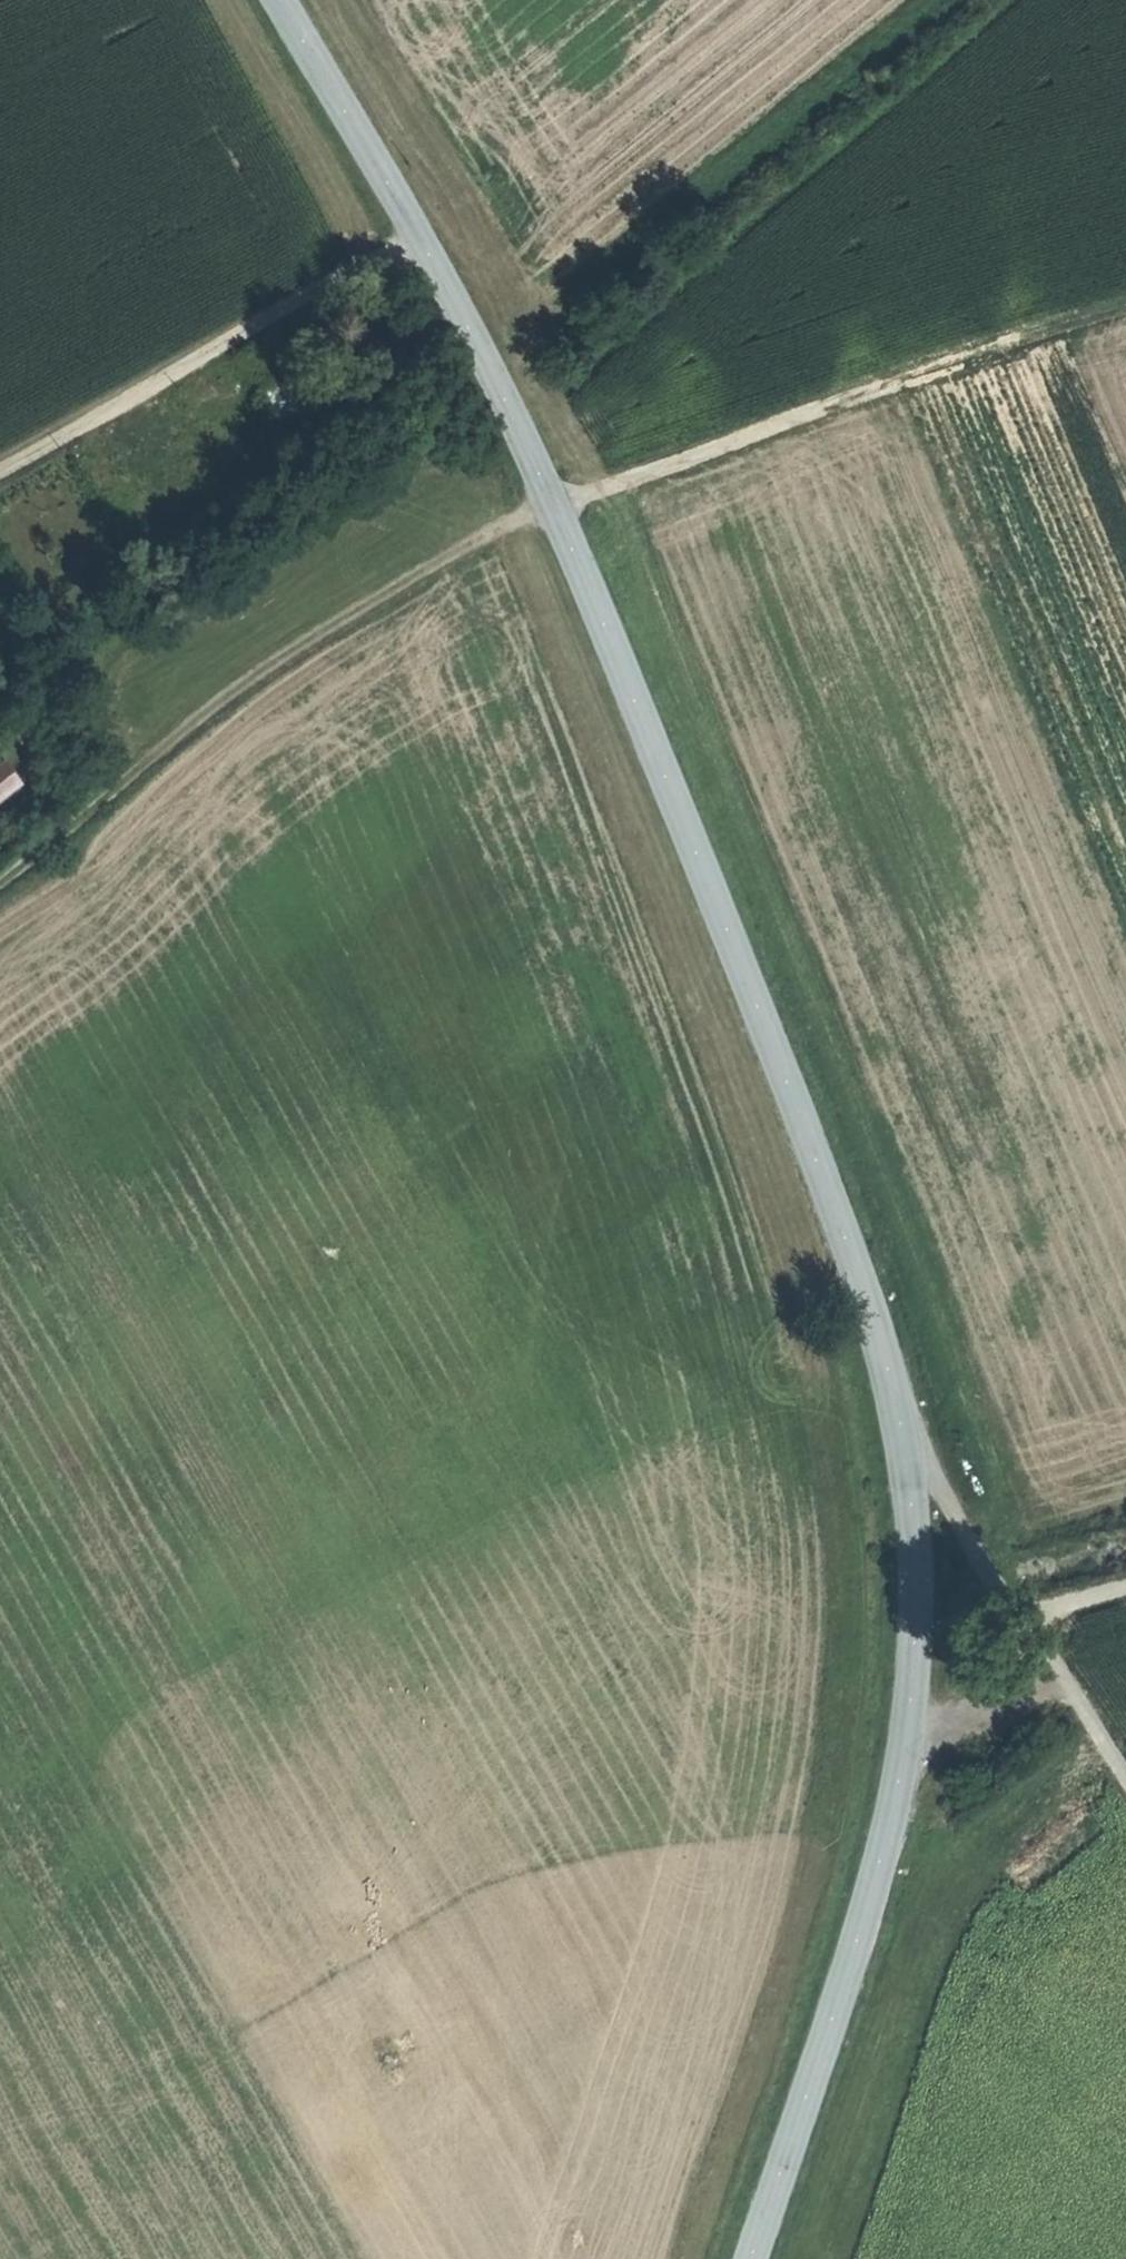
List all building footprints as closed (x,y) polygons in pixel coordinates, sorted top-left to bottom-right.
[(8,498),(13,507),(34,496),(28,487),(8,498)] [(20,786),(6,767),(0,772),(0,801),(20,786)]
